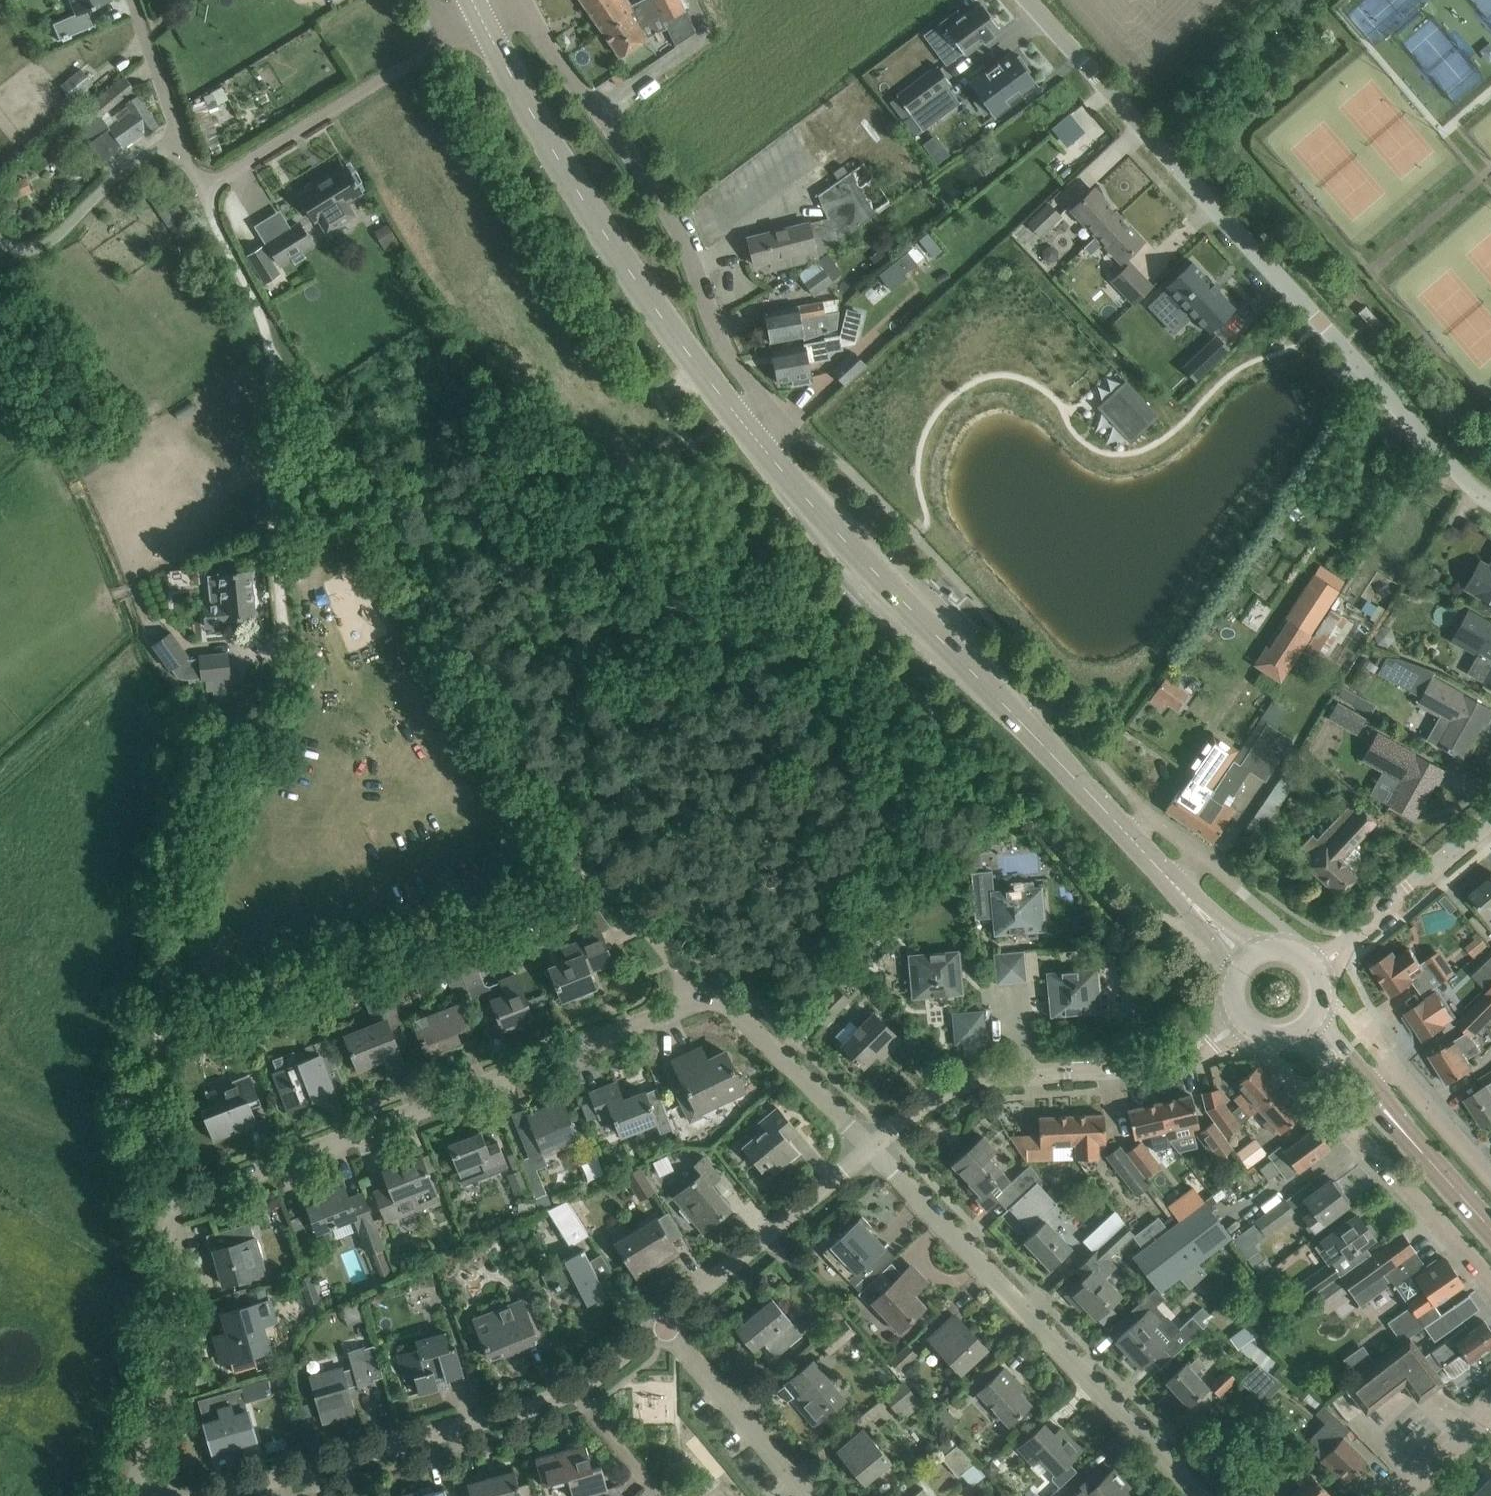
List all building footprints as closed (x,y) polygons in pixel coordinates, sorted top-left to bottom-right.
[(77,15),(67,19),(73,33),(58,39),(58,41),(95,25),(95,24),(92,25),(86,11),(89,10),(90,10),(100,6),(99,6),(112,0),(70,0),(77,15)] [(590,14),(608,2),(607,0),(581,0),(590,14)] [(608,2),(590,14),(603,32),(621,19),(617,15),(630,6),(626,0),(607,0),(608,2)] [(630,6),(617,15),(621,19),(603,32),(620,57),(646,38),(635,21),(647,15),(653,27),(662,23),(663,23),(686,11),(685,9),(689,6),(686,0),(642,0),(630,6)] [(994,35),(993,33),(1000,28),(981,2),(963,16),(958,9),(936,25),(958,55),(963,52),(964,54),(983,40),(984,42),(994,35)] [(1031,71),(1019,55),(1014,58),(1011,54),(1010,55),(999,63),(985,73),(985,74),(972,82),(996,114),(1008,105),(1035,85),(1026,74),(1031,71)] [(937,66),(896,96),(911,115),(931,100),(952,84),(937,66)] [(81,71),(61,87),(71,99),(91,83),(81,71)] [(124,76),(27,158),(38,171),(67,147),(64,143),(80,131),(103,161),(144,132),(147,136),(159,127),(138,95),(125,104),(127,106),(116,114),(119,119),(109,127),(101,116),(107,111),(128,95),(130,97),(137,93),(133,89),(124,76)] [(194,104),(205,134),(220,129),(208,98),(194,104)] [(911,115),(923,131),(943,116),(931,100),(911,115)] [(1080,148),(1105,125),(1084,102),(1058,125),(1080,148)] [(930,154),(937,164),(949,155),(942,145),(930,154)] [(818,194),(829,217),(748,238),(755,265),(771,261),(773,269),(817,257),(817,256),(890,202),(863,163),(818,194)] [(347,169),(301,199),(314,221),(318,218),(326,231),(356,214),(349,202),(362,193),(347,169)] [(20,197),(15,184),(1,190),(7,203),(20,197)] [(1072,209),(1097,235),(1117,215),(1093,189),(1072,209)] [(1047,202),(1027,221),(1039,234),(1059,215),(1047,202)] [(1096,249),(1103,242),(1121,261),(1142,241),(1117,215),(1097,235),(1090,242),(1096,249)] [(299,224),(267,243),(279,264),(312,244),(299,224)] [(265,282),(278,274),(262,247),(248,255),(265,282)] [(907,253),(880,275),(892,291),(908,279),(904,275),(917,265),(907,253)] [(817,259),(798,274),(813,295),(833,281),(817,259)] [(1168,289),(1161,296),(1177,313),(1185,307),(1193,315),(1204,327),(1204,328),(1209,333),(1210,332),(1209,330),(1234,306),(1219,291),(1219,290),(1213,283),(1212,283),(1191,261),(1190,262),(1192,264),(1166,288),(1168,289)] [(1129,264),(1111,282),(1132,304),(1151,286),(1129,264)] [(838,311),(839,298),(764,312),(770,342),(803,336),(804,340),(837,329),(839,311),(838,311)] [(1374,330),(1382,323),(1365,305),(1358,312),(1374,330)] [(804,346),(772,352),(777,382),(792,379),(793,386),(810,382),(809,376),(811,376),(809,362),(829,358),(828,351),(842,349),(841,345),(854,343),(862,313),(846,309),(839,335),(825,337),(825,340),(804,344),(804,346)] [(1216,334),(1182,367),(1195,381),(1230,349),(1216,334)] [(865,365),(853,352),(832,371),(845,384),(865,365)] [(1127,383),(1101,407),(1130,439),(1131,439),(1157,415),(1127,383)] [(1320,564),(1314,574),(1337,589),(1339,590),(1345,580),(1320,564)] [(1483,580),(1473,575),(1466,588),(1490,602),(1490,566),(1483,580)] [(203,604),(206,627),(226,624),(225,619),(254,616),(250,571),(238,572),(238,568),(222,569),(223,573),(219,574),(222,602),(203,604)] [(1439,579),(1428,574),(1423,584),(1434,589),(1439,579)] [(1320,660),(1347,618),(1332,608),(1305,650),(1320,660)] [(1467,610),(1450,641),(1476,656),(1467,673),(1484,682),(1484,684),(1490,688),(1490,624),(1467,610)] [(1308,636),(1288,623),(1271,650),(1267,648),(1257,664),(1280,679),(1308,636)] [(1388,647),(1395,639),(1392,628),(1381,625),(1373,633),(1377,645),(1388,647)] [(201,680),(230,677),(227,653),(199,655),(199,657),(188,658),(187,657),(188,657),(171,632),(153,645),(170,669),(171,668),(177,677),(185,679),(201,678),(201,680)] [(1384,658),(1375,674),(1397,686),(1410,664),(1397,659),(1384,658)] [(1417,702),(1432,711),(1439,714),(1426,738),(1436,744),(1443,748),(1461,758),(1475,733),(1469,730),(1476,718),(1481,721),(1485,723),(1490,712),(1490,711),(1474,701),(1463,695),(1463,696),(1446,686),(1430,677),(1419,698),(1417,702)] [(1155,691),(1167,700),(1176,687),(1164,679),(1155,691)] [(1344,687),(1340,696),(1373,712),(1377,703),(1344,687)] [(1202,816),(1194,829),(1212,842),(1235,810),(1223,801),(1228,794),(1231,796),(1249,770),(1265,782),(1292,739),(1276,728),(1294,701),(1278,691),(1217,785),(1210,796),(1198,813),(1202,816)] [(1379,779),(1397,789),(1388,804),(1413,818),(1427,793),(1421,790),(1428,778),(1437,783),(1444,771),(1376,733),(1361,760),(1383,772),(1379,779)] [(1167,809),(1166,810),(1194,829),(1202,816),(1198,813),(1210,796),(1214,790),(1210,787),(1235,750),(1219,739),(1209,754),(1202,749),(1186,773),(1191,776),(1181,790),(1180,789),(1166,809),(1167,809)] [(1271,818),(1299,776),(1288,768),(1260,810),(1271,818)] [(1356,876),(1353,873),(1360,865),(1359,852),(1352,846),(1375,822),(1352,801),(1350,803),(1343,796),(1333,807),(1341,814),(1317,839),(1313,834),(1296,851),(1307,862),(1306,864),(1338,895),(1356,876)] [(1040,888),(993,892),(992,871),(970,872),(974,912),(994,911),(996,934),(1044,930),(1044,928),(1038,929),(1034,889),(1040,889),(1040,888)] [(1472,895),(1489,915),(1490,915),(1490,916),(1490,880),(1472,895)] [(1449,904),(1444,898),(1438,903),(1443,909),(1449,904)] [(576,909),(595,935),(564,948),(569,961),(550,969),(562,1000),(595,987),(589,971),(595,968),(595,969),(612,963),(600,933),(611,927),(593,903),(576,909)] [(1477,940),(1466,949),(1473,958),(1488,946),(1478,934),(1474,937),(1477,940)] [(1392,951),(1371,966),(1393,996),(1413,982),(1423,997),(1439,985),(1454,975),(1440,956),(1438,953),(1421,964),(1410,949),(1397,958),(1392,951)] [(453,995),(467,989),(457,963),(452,951),(416,965),(421,978),(428,981),(445,974),(453,995)] [(913,997),(961,993),(957,951),(910,956),(910,957),(916,956),(919,996),(913,996),(913,997)] [(1012,983),(1027,981),(1024,951),(1009,953),(1012,983)] [(997,984),(1012,983),(1009,953),(994,954),(997,984)] [(516,976),(500,982),(489,986),(485,984),(473,956),(457,963),(467,989),(476,1012),(493,1005),(502,1028),(532,1017),(516,976)] [(1483,966),(1490,974),(1490,958),(1483,966)] [(1052,1015),(1100,1011),(1100,1010),(1094,1010),(1091,971),(1096,970),(1096,969),(1049,973),(1052,1015)] [(374,1024),(345,1035),(358,1068),(384,1058),(389,1072),(405,1066),(387,1022),(397,1018),(399,1023),(400,1022),(387,988),(363,997),(374,1024)] [(1458,1022),(1468,1032),(1430,1056),(1448,1084),(1473,1069),(1467,1059),(1481,1050),(1473,1035),(1490,1017),(1490,988),(1458,1022)] [(1408,1014),(1403,1017),(1410,1029),(1415,1026),(1424,1039),(1441,1028),(1445,1026),(1457,1017),(1439,991),(1427,999),(1423,1001),(1407,1012),(1408,1014)] [(325,1009),(319,992),(307,996),(314,1013),(325,1009)] [(460,1002),(413,1020),(427,1057),(461,1044),(456,1031),(469,1026),(460,1002)] [(985,1041),(983,1011),(953,1014),(955,1044),(985,1041)] [(842,1045),(863,1066),(884,1045),(890,1050),(900,1040),(873,1014),(842,1045)] [(277,1071),(273,1072),(281,1092),(289,1111),(316,1100),(318,1105),(326,1101),(324,1097),(334,1093),(332,1089),(325,1071),(336,1066),(328,1048),(325,1039),(305,1047),(309,1058),(299,1063),(277,1071)] [(681,1079),(671,1083),(690,1121),(703,1116),(701,1111),(744,1090),(725,1051),(707,1060),(701,1047),(673,1061),(681,1079)] [(1257,1065),(1237,1084),(1258,1108),(1279,1090),(1257,1065)] [(207,1089),(205,1090),(213,1112),(204,1116),(214,1140),(234,1132),(232,1128),(242,1124),(244,1128),(257,1123),(248,1100),(258,1096),(249,1073),(246,1074),(249,1080),(209,1095),(207,1089)] [(674,1131),(657,1088),(624,1101),(617,1083),(589,1093),(599,1117),(610,1113),(619,1135),(656,1121),(660,1133),(671,1128),(672,1132),(674,1131)] [(1466,1099),(1483,1126),(1490,1121),(1490,1083),(1487,1085),(1482,1088),(1466,1099)] [(1228,1107),(1223,1108),(1218,1089),(1201,1093),(1205,1109),(1213,1121),(1226,1138),(1241,1125),(1228,1107)] [(1276,1128),(1280,1133),(1301,1114),(1279,1090),(1258,1108),(1267,1118),(1263,1122),(1272,1132),(1276,1128)] [(1193,1129),(1199,1128),(1191,1095),(1159,1103),(1166,1130),(1169,1141),(1194,1135),(1193,1129)] [(529,1156),(519,1160),(534,1198),(546,1193),(536,1169),(547,1164),(542,1153),(579,1138),(563,1099),(526,1113),(533,1130),(521,1135),(529,1156)] [(1166,1130),(1159,1103),(1127,1111),(1134,1138),(1166,1130)] [(794,1128),(777,1107),(759,1123),(764,1129),(742,1148),(761,1170),(766,1166),(767,1167),(767,1166),(773,1173),(798,1152),(784,1136),(794,1128)] [(1097,1143),(1105,1142),(1104,1115),(1071,1116),(1073,1144),(1073,1153),(1076,1158),(1098,1157),(1097,1143)] [(1053,1160),(1052,1145),(1073,1144),(1071,1116),(1038,1118),(1039,1136),(1011,1137),(1026,1161),(1053,1160)] [(1248,1169),(1226,1138),(1213,1121),(1196,1134),(1215,1161),(1230,1150),(1245,1171),(1248,1169)] [(1267,1156),(1286,1180),(1329,1148),(1314,1129),(1285,1151),(1280,1146),(1267,1156)] [(464,1184),(507,1167),(498,1142),(486,1146),(481,1132),(447,1145),(457,1170),(458,1170),(464,1184)] [(1257,1136),(1238,1151),(1251,1167),(1270,1152),(1257,1136)] [(1012,1181),(988,1156),(995,1149),(983,1137),(970,1148),(972,1150),(966,1155),(965,1154),(953,1165),(981,1194),(976,1198),(987,1209),(997,1199),(999,1201),(1005,1195),(1013,1203),(1022,1195),(1036,1181),(1040,1178),(1029,1165),(1012,1181)] [(1161,1165),(1141,1140),(1125,1152),(1145,1178),(1161,1165)] [(1177,1219),(1145,1178),(1125,1152),(1120,1146),(1106,1156),(1136,1196),(1146,1188),(1173,1222),(1177,1219)] [(641,1167),(640,1168),(646,1177),(684,1159),(683,1157),(685,1157),(681,1148),(641,1167)] [(528,1189),(514,1152),(508,1154),(514,1172),(507,1174),(514,1195),(528,1189)] [(375,1191),(374,1191),(386,1221),(439,1201),(432,1186),(421,1155),(383,1170),(392,1193),(378,1198),(375,1191)] [(674,1198),(681,1207),(679,1209),(689,1221),(691,1220),(702,1232),(723,1214),(721,1211),(728,1206),(730,1209),(731,1208),(712,1184),(721,1177),(705,1157),(696,1165),(703,1174),(674,1198)] [(639,1202),(655,1191),(646,1177),(640,1168),(639,1166),(623,1177),(639,1202)] [(1036,1181),(1022,1195),(1042,1217),(1056,1204),(1057,1203),(1036,1181)] [(1321,1222),(1322,1223),(1347,1204),(1339,1193),(1341,1188),(1336,1181),(1330,1182),(1330,1181),(1305,1199),(1314,1211),(1301,1221),(1309,1231),(1321,1222)] [(351,1205),(343,1186),(326,1192),(328,1198),(308,1206),(318,1232),(354,1218),(368,1253),(383,1248),(364,1200),(351,1205)] [(1179,1220),(1204,1201),(1205,1201),(1197,1191),(1191,1197),(1190,1195),(1171,1210),(1179,1220)] [(1024,1241),(1050,1268),(1072,1248),(1042,1217),(1022,1195),(1013,1203),(1008,1208),(1009,1209),(1010,1208),(1033,1232),(1024,1241)] [(565,1196),(546,1207),(562,1232),(580,1221),(565,1196)] [(1294,1213),(1285,1200),(1256,1222),(1266,1234),(1294,1213)] [(1132,1256),(1160,1292),(1232,1238),(1204,1201),(1179,1220),(1132,1256)] [(1117,1209),(1084,1238),(1094,1249),(1127,1220),(1117,1209)] [(1327,1264),(1299,1283),(1310,1298),(1319,1292),(1365,1258),(1359,1249),(1364,1245),(1374,1238),(1373,1237),(1375,1233),(1370,1226),(1365,1226),(1357,1215),(1341,1226),(1330,1234),(1331,1235),(1318,1244),(1326,1255),(1322,1257),(1327,1264)] [(849,1280),(850,1281),(888,1244),(887,1243),(884,1246),(868,1229),(871,1226),(862,1216),(823,1253),(824,1255),(827,1252),(851,1277),(849,1280)] [(656,1220),(617,1244),(624,1255),(634,1272),(659,1257),(661,1261),(676,1252),(670,1242),(665,1235),(656,1220)] [(249,1223),(211,1234),(216,1249),(213,1250),(223,1285),(242,1279),(254,1276),(264,1273),(255,1244),(255,1242),(249,1223)] [(1131,1235),(1122,1225),(1073,1271),(1074,1273),(1075,1272),(1082,1280),(1080,1281),(1079,1280),(1064,1294),(1067,1296),(1070,1297),(1077,1304),(1078,1308),(1080,1310),(1086,1305),(1096,1316),(1095,1317),(1096,1317),(1097,1317),(1102,1323),(1115,1311),(1109,1305),(1110,1304),(1110,1303),(1109,1304),(1106,1301),(1116,1291),(1115,1290),(1114,1291),(1102,1278),(1112,1269),(1113,1268),(1105,1259),(1131,1235)] [(1396,1287),(1413,1276),(1425,1267),(1416,1253),(1418,1249),(1414,1242),(1409,1243),(1401,1232),(1339,1278),(1360,1306),(1390,1284),(1393,1289),(1395,1287),(1396,1287)] [(565,1262),(541,1274),(550,1291),(574,1279),(587,1305),(606,1294),(583,1249),(563,1259),(565,1262)] [(1435,1260),(1425,1267),(1413,1276),(1396,1287),(1409,1307),(1387,1322),(1401,1342),(1424,1326),(1417,1317),(1463,1285),(1443,1257),(1436,1262),(1435,1260)] [(902,1274),(891,1263),(858,1294),(869,1306),(873,1302),(899,1330),(924,1306),(912,1294),(925,1283),(909,1266),(902,1274)] [(1319,1292),(1329,1305),(1348,1291),(1339,1278),(1319,1292)] [(755,1353),(765,1344),(766,1346),(767,1345),(775,1355),(774,1355),(775,1357),(802,1335),(771,1296),(769,1298),(771,1300),(758,1310),(762,1315),(758,1318),(754,1313),(747,1319),(745,1317),(744,1319),(745,1321),(735,1329),(755,1353)] [(222,1363),(231,1361),(234,1371),(256,1365),(254,1354),(268,1350),(261,1325),(275,1321),(269,1300),(223,1312),(228,1331),(214,1335),(222,1363)] [(535,1341),(537,1341),(521,1300),(474,1319),(490,1359),(503,1354),(504,1358),(536,1345),(535,1341)] [(1211,1314),(1219,1325),(1232,1315),(1224,1304),(1211,1314)] [(1424,1326),(1434,1341),(1462,1321),(1452,1307),(1424,1326)] [(1161,1318),(1151,1308),(1117,1340),(1141,1366),(1154,1354),(1164,1364),(1179,1351),(1203,1328),(1192,1317),(1178,1330),(1166,1317),(1161,1318)] [(986,1348),(955,1315),(930,1339),(960,1372),(986,1348)] [(1465,1326),(1430,1351),(1441,1367),(1442,1366),(1449,1376),(1453,1377),(1468,1367),(1469,1362),(1490,1347),(1490,1329),(1490,1330),(1483,1320),(1469,1331),(1465,1326)] [(449,1379),(462,1374),(453,1348),(449,1350),(443,1333),(415,1343),(417,1348),(394,1356),(402,1379),(412,1376),(418,1394),(437,1387),(437,1385),(441,1383),(443,1388),(445,1390),(446,1390),(448,1390),(450,1389),(451,1387),(451,1385),(449,1379)] [(1429,1364),(1409,1338),(1346,1387),(1363,1410),(1389,1390),(1391,1394),(1404,1384),(1418,1402),(1443,1382),(1429,1364)] [(886,1364),(901,1381),(903,1380),(905,1383),(911,1377),(903,1368),(917,1354),(908,1344),(886,1364)] [(374,1355),(366,1357),(364,1348),(348,1353),(352,1368),(342,1371),(342,1370),(312,1379),(323,1420),(354,1412),(347,1387),(357,1384),(358,1385),(373,1381),(372,1378),(380,1376),(374,1355)] [(1187,1366),(1185,1364),(1167,1381),(1189,1404),(1207,1387),(1195,1374),(1205,1365),(1197,1357),(1187,1366)] [(792,1398),(814,1425),(844,1399),(812,1361),(777,1391),(787,1402),(792,1398)] [(1238,1381),(1255,1395),(1274,1376),(1257,1363),(1238,1381)] [(1016,1380),(1004,1368),(979,1392),(1009,1424),(1030,1404),(1012,1384),(1016,1380)] [(1238,1382),(1227,1372),(1212,1387),(1223,1397),(1238,1382)] [(903,1380),(901,1381),(883,1396),(898,1414),(906,1407),(911,1412),(919,1404),(915,1399),(917,1398),(905,1383),(903,1380)] [(247,1410),(245,1411),(242,1402),(245,1401),(241,1388),(214,1395),(216,1400),(202,1404),(207,1421),(204,1422),(208,1436),(204,1438),(208,1452),(212,1451),(213,1452),(256,1439),(247,1410)] [(1054,1434),(1044,1424),(1018,1449),(1033,1465),(1040,1458),(1055,1474),(1053,1476),(1053,1479),(1058,1485),(1060,1487),(1077,1471),(1068,1462),(1081,1450),(1061,1428),(1054,1434)] [(863,1428),(836,1451),(864,1485),(891,1462),(863,1428)] [(1345,1482),(1365,1461),(1334,1431),(1314,1452),(1345,1482)] [(535,1458),(542,1482),(568,1475),(573,1495),(586,1495),(595,1494),(596,1495),(624,1495),(616,1486),(607,1488),(601,1466),(592,1468),(585,1444),(535,1458)] [(945,1456),(961,1475),(971,1487),(985,1476),(958,1444),(941,1458),(942,1459),(945,1456)] [(467,1483),(471,1495),(521,1495),(514,1470),(488,1477),(486,1471),(468,1477),(469,1482),(467,1483)] [(1080,1486),(1083,1488),(1075,1495),(1129,1495),(1124,1491),(1128,1486),(1113,1470),(1097,1485),(1089,1477),(1080,1486)] [(1332,1495),(1307,1472),(1297,1483),(1301,1487),(1292,1495),(1331,1495),(1332,1495)] [(1474,1495),(1475,1495),(1490,1495),(1490,1478),(1474,1495)]
